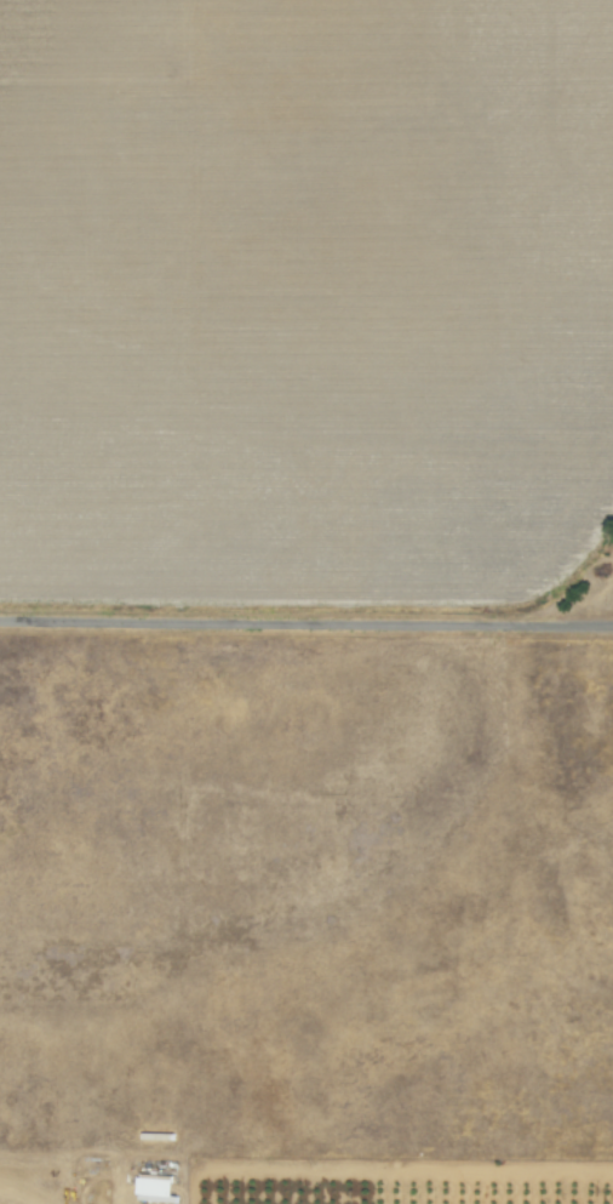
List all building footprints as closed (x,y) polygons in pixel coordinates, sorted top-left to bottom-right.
[(135,1175),(134,1201),(171,1203),(172,1177),(135,1175)]
